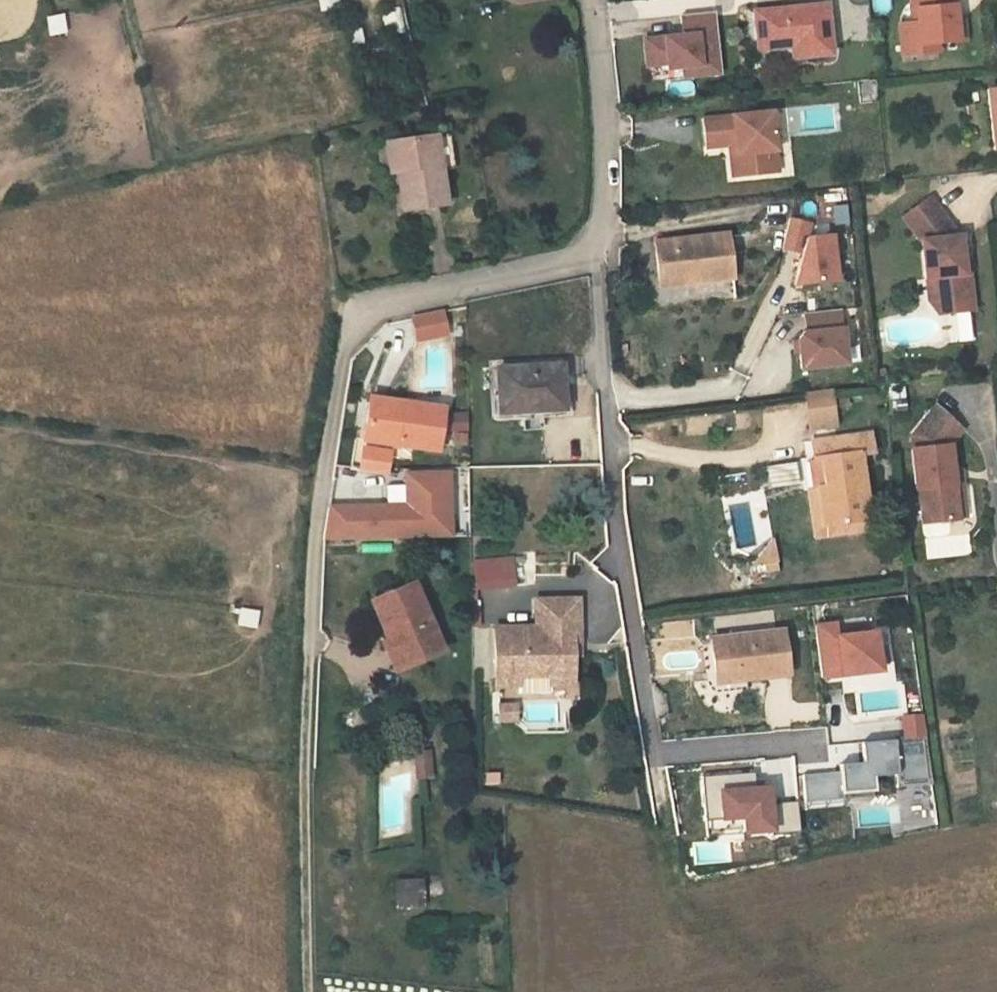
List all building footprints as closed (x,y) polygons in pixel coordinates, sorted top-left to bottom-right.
[(319,11),(343,6),(342,0),(317,0),(319,11)] [(831,1),(754,8),(758,54),(794,51),(795,63),(836,59),(831,1)] [(947,56),(974,54),(972,34),(956,36),(955,21),(964,20),(962,4),(920,8),(923,37),(909,38),(912,68),(931,66),(930,57),(947,56)] [(401,8),(381,12),(385,27),(405,23),(401,8)] [(714,11),(680,14),(681,32),(642,36),(644,68),(681,65),(682,77),(719,74),(714,11)] [(63,14),(44,17),(47,37),(66,34),(63,14)] [(930,57),(931,66),(948,64),(947,56),(930,57)] [(986,92),(993,151),(996,151),(996,91),(986,92)] [(772,113),(704,119),(707,149),(729,147),(735,146),(736,156),(742,156),(744,176),(778,173),(772,113)] [(438,139),(425,141),(432,176),(446,174),(438,139)] [(439,210),(432,176),(425,141),(382,149),(394,218),(439,210)] [(735,146),(729,147),(732,178),(744,176),(742,156),(736,156),(735,146)] [(935,305),(944,304),(944,314),(970,311),(966,277),(961,276),(957,243),(927,195),(905,213),(921,242),(924,280),(934,280),(935,305)] [(812,221),(792,216),(784,245),(803,250),(795,282),(837,278),(832,232),(808,235),(812,221)] [(725,229),(651,237),(653,272),(689,268),(690,275),(729,271),(725,229)] [(841,309),(807,313),(809,333),(804,333),(799,339),(802,368),(846,363),(841,309)] [(443,313),(413,317),(416,340),(446,335),(443,313)] [(971,342),(969,316),(946,317),(948,344),(971,342)] [(564,362),(492,363),(493,407),(565,406),(564,370),(564,362)] [(891,385),(891,405),(904,405),(904,385),(891,385)] [(362,434),(395,439),(435,446),(443,405),(370,390),(362,434)] [(808,399),(811,423),(830,421),(827,396),(808,399)] [(909,480),(915,486),(920,521),(956,515),(949,445),(961,429),(933,403),(910,429),(910,449),(907,449),(909,480)] [(867,433),(810,441),(822,523),(868,517),(858,453),(870,452),(867,433)] [(356,462),(388,469),(395,439),(362,434),(356,462)] [(796,461),(766,462),(767,485),(798,484),(796,461)] [(448,537),(447,466),(405,467),(406,507),(338,505),(337,533),(448,537)] [(749,575),(778,572),(776,553),(747,555),(749,575)] [(516,584),(514,557),(505,558),(507,585),(516,584)] [(507,585),(505,558),(485,559),(487,586),(487,587),(507,586),(507,585)] [(487,586),(485,559),(472,561),(473,587),(487,586)] [(384,635),(390,632),(402,661),(438,646),(410,579),(368,597),(384,635)] [(571,638),(580,638),(580,596),(538,597),(539,624),(494,624),(495,682),(516,682),(516,671),(550,671),(550,681),(571,681),(571,651),(571,638)] [(255,629),(258,609),(238,606),(235,625),(255,629)] [(835,621),(814,624),(820,673),(879,666),(874,630),(836,634),(835,621)] [(783,629),(711,637),(714,669),(745,666),(746,676),(787,672),(783,629)] [(571,638),(571,651),(580,651),(580,638),(571,638)] [(493,721),(515,721),(516,701),(494,700),(493,721)] [(923,736),(921,713),(901,715),(903,737),(923,736)] [(927,783),(923,736),(903,737),(860,741),(861,761),(835,763),(835,770),(798,773),(800,801),(868,795),(866,776),(891,774),(892,786),(927,783)] [(415,779),(435,776),(431,751),(412,754),(415,779)] [(754,772),(701,777),(705,822),(742,819),(743,834),(771,832),(771,836),(799,834),(797,802),(769,804),(768,788),(755,789),(754,772)] [(422,882),(394,883),(394,904),(422,902),(422,882)]
